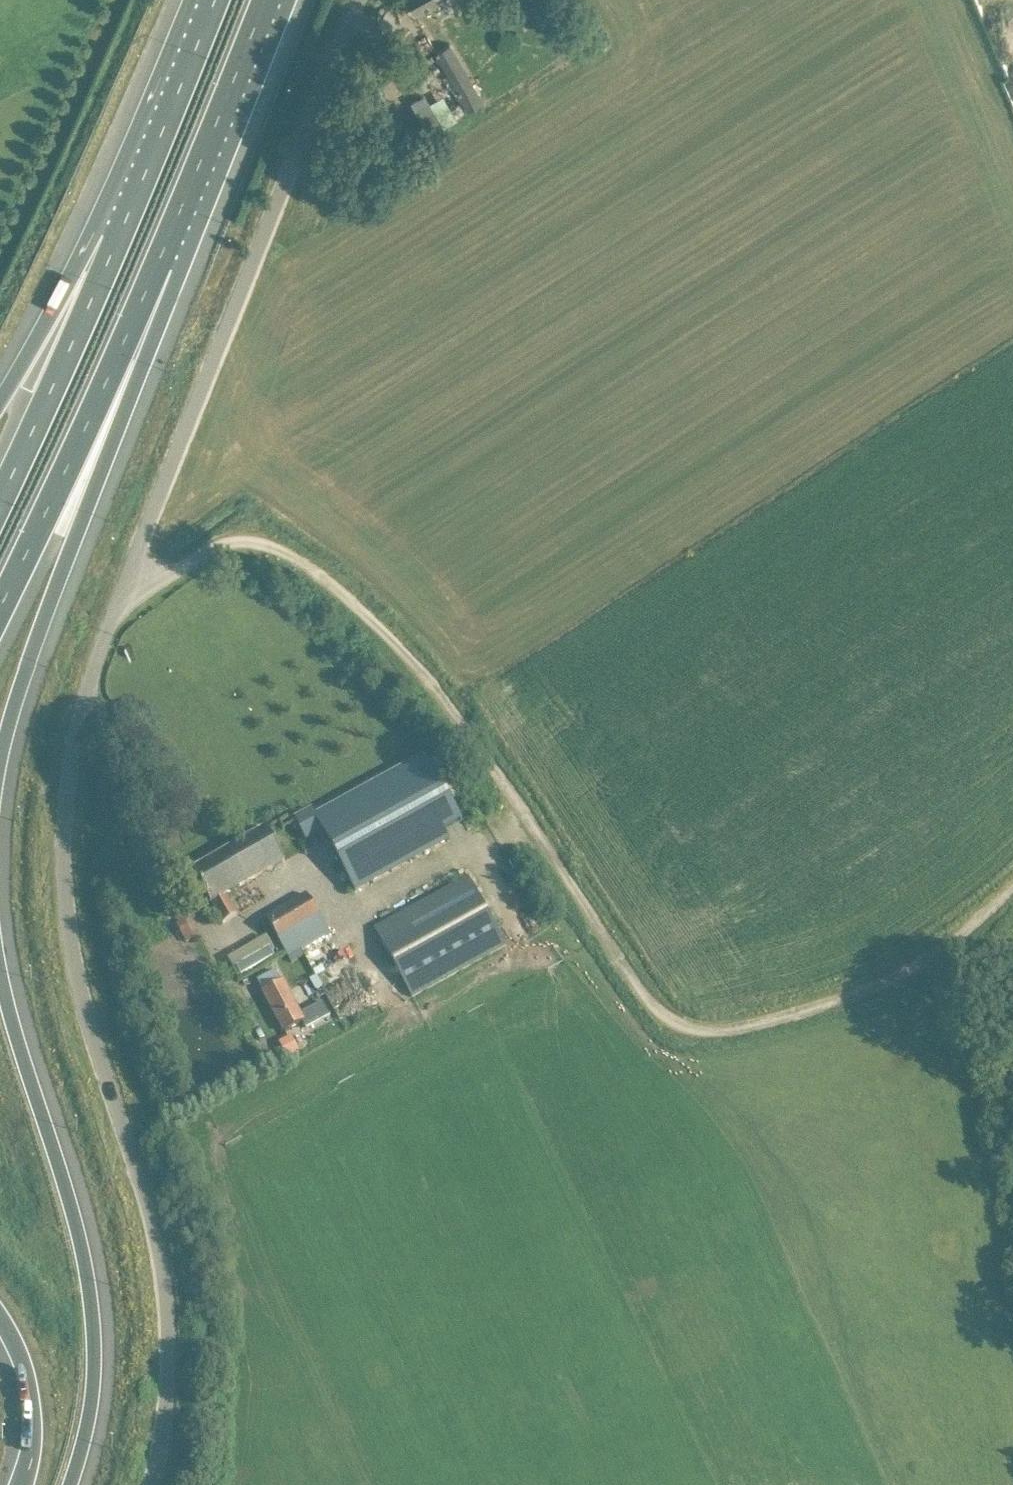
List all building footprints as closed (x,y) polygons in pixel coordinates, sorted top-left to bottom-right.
[(432,5),(440,0),(407,0),(415,14),(432,5)] [(435,51),(468,111),(483,103),(450,43),(435,51)] [(456,104),(448,109),(454,119),(462,114),(456,104)] [(327,827),(358,890),(455,841),(449,829),(467,820),(434,755),(321,812),(318,805),(300,814),(311,835),(327,827)] [(223,923),(236,915),(226,898),(286,864),(265,828),(192,870),(211,903),(223,923)] [(468,876),(451,885),(375,927),(413,997),(506,946),(468,876)] [(288,958),(331,932),(304,893),(264,917),(288,958)] [(276,971),(261,979),(258,981),(263,990),(285,1031),(302,1021),(306,1028),(330,1015),(322,1001),(299,1014),(282,981),(281,981),(276,971)] [(281,1041),(287,1053),(301,1047),(295,1034),(281,1041)]
